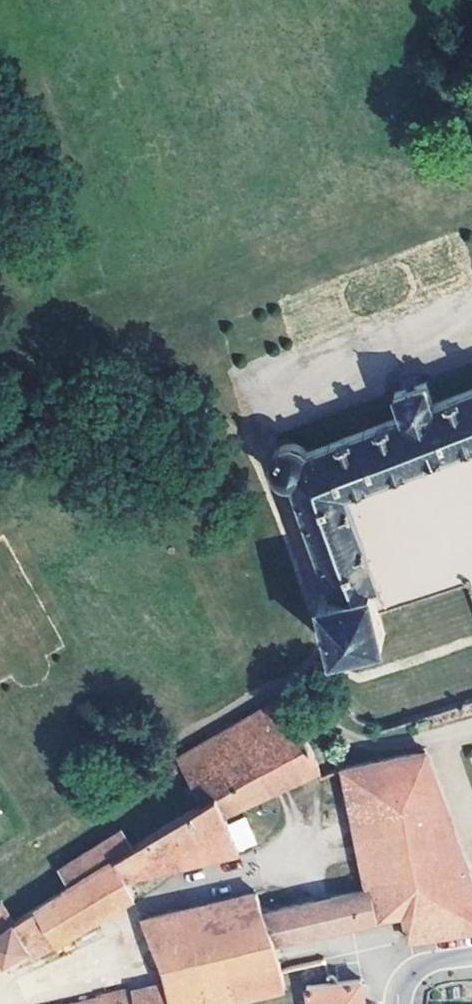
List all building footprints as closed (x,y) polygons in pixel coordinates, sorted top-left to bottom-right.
[(330,649),(386,635),(379,609),(372,579),(376,577),(347,493),(471,445),(471,390),(436,404),(427,379),(396,390),(405,415),(309,452),(305,447),(299,443),(293,442),(289,442),(284,443),(279,446),(275,450),(272,455),(271,461),(272,467),(275,473),(280,478),(285,480),(289,481),(292,481),(331,589),(316,593),(330,649)] [(285,696),(178,758),(203,801),(265,773),(295,760),(303,778),(321,769),(313,748),(285,696)] [(427,750),(347,766),(352,796),(437,779),(427,750)] [(272,791),(303,778),(295,760),(265,773),(272,791)] [(272,791),(265,773),(203,801),(132,846),(73,884),(15,920),(0,930),(0,953),(4,960),(48,932),(54,942),(135,894),(124,875),(238,849),(224,812),(272,791)] [(403,911),(408,939),(471,928),(471,883),(437,779),(352,796),(370,887),(262,910),(275,941),(377,918),(403,911)] [(62,867),(73,884),(132,846),(121,828),(62,867)] [(262,910),(255,891),(141,916),(163,966),(167,984),(171,1003),(206,1003),(285,987),(283,978),(281,968),(276,945),(275,941),(262,910)] [(0,899),(0,930),(15,920),(1,899),(0,899)] [(281,968),(283,978),(296,976),(293,965),(281,968)] [(362,977),(308,985),(311,1003),(367,1003),(362,977)] [(135,1003),(171,1003),(167,984),(133,991),(135,1003)] [(133,991),(132,987),(56,1003),(135,1003),(133,991)]
